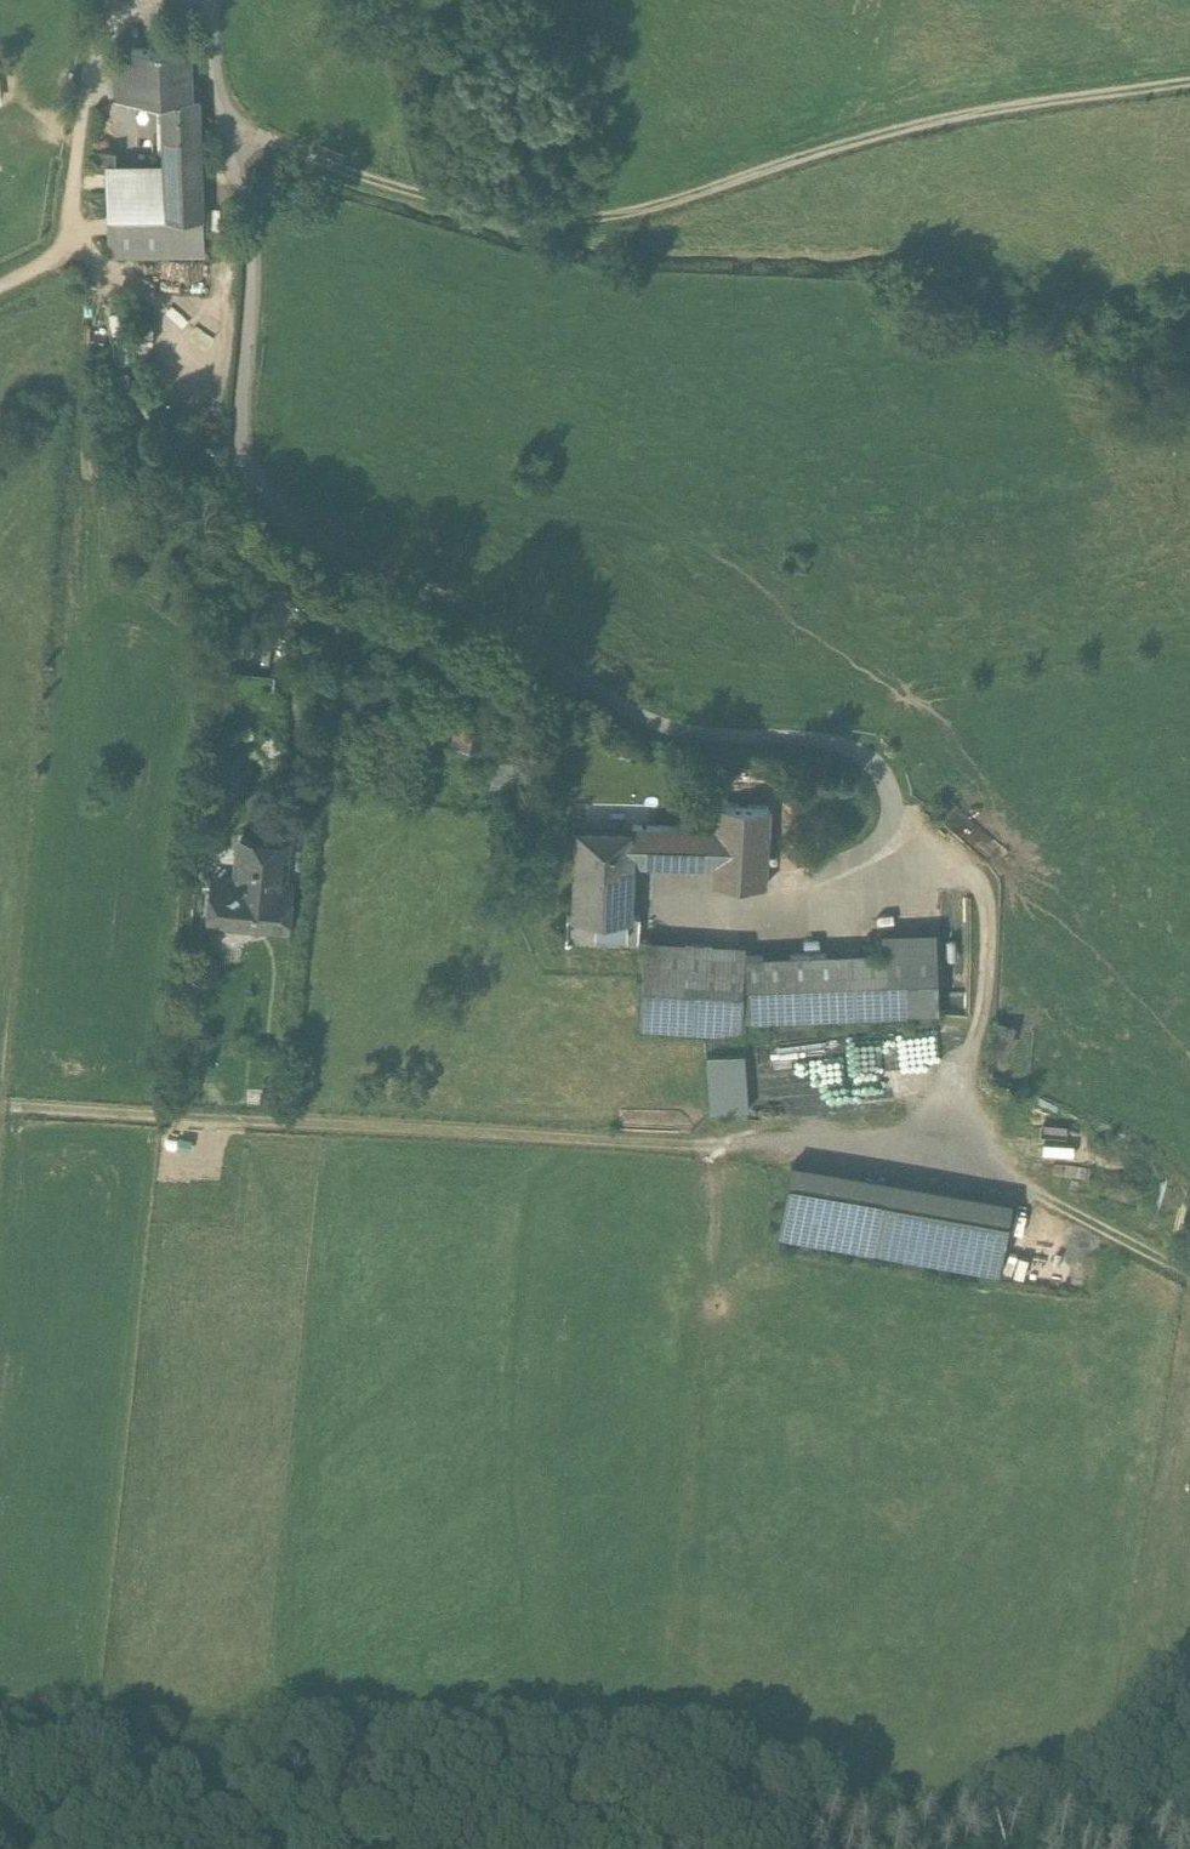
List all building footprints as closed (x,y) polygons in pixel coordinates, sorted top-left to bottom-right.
[(166,55),(165,44),(150,45),(150,55),(133,56),(134,71),(135,109),(152,108),(153,115),(164,114),(165,164),(202,163),(200,104),(190,104),(188,54),(166,55)] [(134,71),(116,72),(117,109),(135,109),(134,71)] [(165,179),(106,181),(109,270),(206,266),(203,174),(165,175),(165,179)] [(489,718),(441,708),(432,764),(450,767),(450,765),(481,770),(489,718)] [(515,761),(495,759),(491,791),(512,794),(515,761)] [(716,831),(632,830),(632,857),(632,858),(649,858),(649,863),(715,866),(715,888),(767,889),(768,808),(716,807),(716,831)] [(632,830),(577,829),(575,880),(631,881),(632,858),(632,857),(632,830)] [(286,846),(243,841),(238,883),(228,891),(213,890),(210,924),(285,932),(290,891),(281,890),(286,846)] [(631,881),(575,880),(574,920),(597,920),(627,921),(630,921),(631,898),(631,881)] [(574,920),(566,919),(566,946),(638,949),(640,919),(638,919),(639,899),(631,898),(630,921),(627,921),(626,938),(623,941),(600,940),(597,937),(597,920),(574,920)] [(627,921),(597,920),(597,937),(600,940),(623,941),(626,938),(627,921)] [(740,955),(644,949),(641,1032),(697,1036),(744,1032),(744,1025),(937,1016),(934,940),(885,942),(885,956),(740,962),(740,955)] [(713,1110),(754,1108),(751,1050),(711,1052),(713,1110)] [(784,1241),(998,1279),(1008,1226),(793,1188),(784,1241)]
